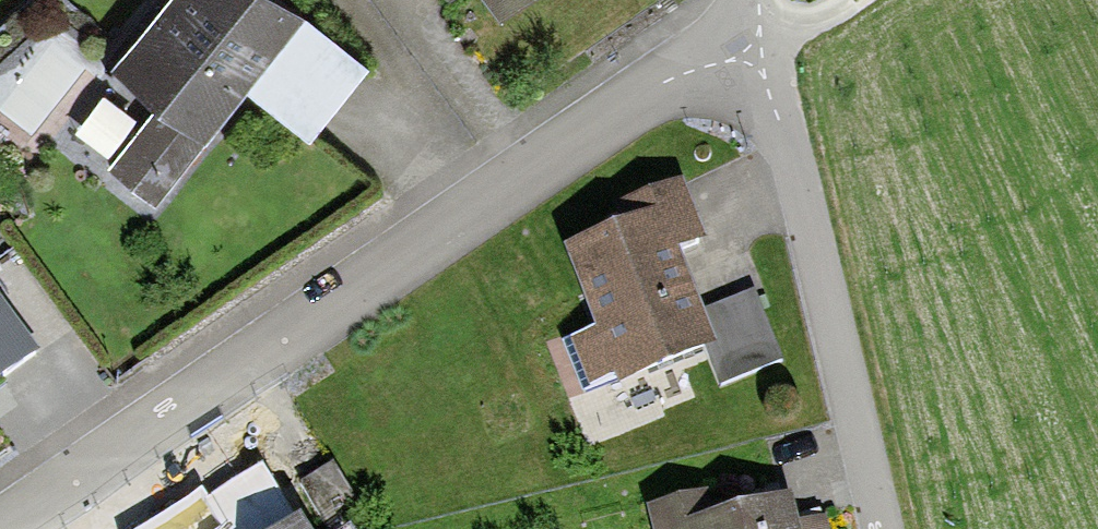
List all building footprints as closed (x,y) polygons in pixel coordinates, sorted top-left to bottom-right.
[(279,0),(170,0),(113,70),(151,101),(99,163),(147,202),(252,76),(303,117),(351,59),(279,0)] [(699,242),(678,188),(623,209),(630,226),(565,251),(599,339),(573,349),(591,395),(696,355),(710,392),(778,365),(751,293),(698,313),(674,252),(699,242)] [(0,316),(0,375),(29,354),(0,316)] [(294,483),(320,528),(327,528),(358,512),(331,463),(294,483)] [(651,512),(656,528),(805,528),(793,493),(713,517),(707,495),(651,512)]
